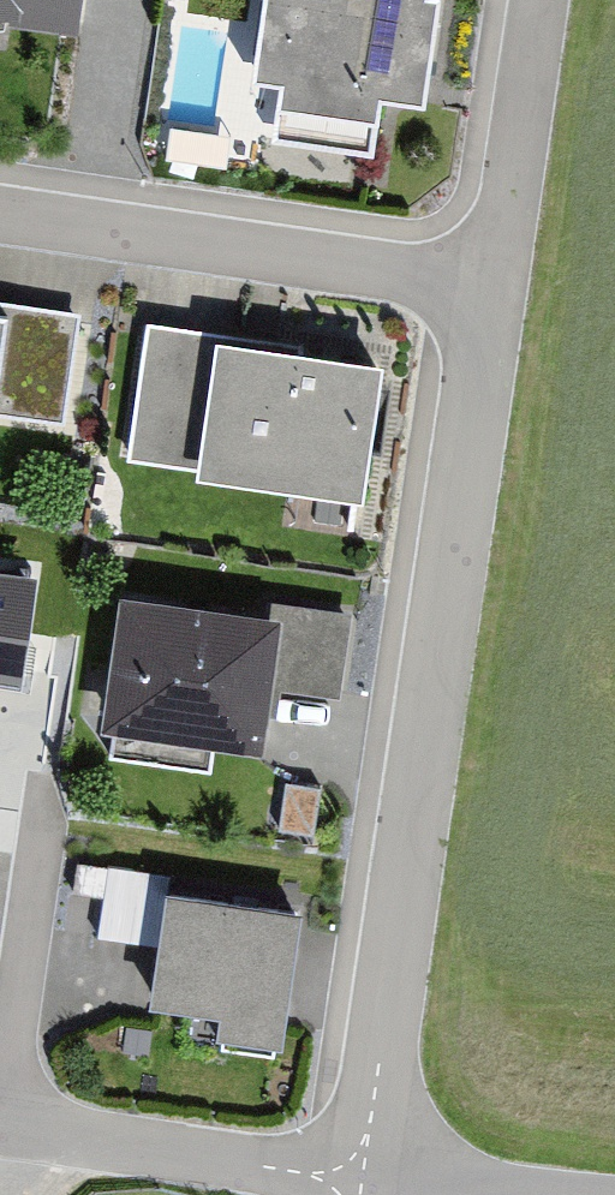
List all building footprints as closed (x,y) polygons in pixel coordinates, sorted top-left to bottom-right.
[(78,23),(81,0),(0,0),(0,13),(78,23)] [(251,68),(281,72),(272,131),(375,146),(384,87),(423,93),(437,0),(261,0),(251,68)] [(62,422),(78,316),(19,307),(0,304),(0,413),(62,422)] [(300,348),(147,326),(128,461),(201,471),(200,484),(364,507),(383,369),(298,357),(300,348)] [(0,577),(0,689),(19,691),(34,581),(0,577)] [(271,620),(118,600),(100,735),(259,756),(268,690),(344,700),(355,616),(273,605),(271,620)] [(300,916),(166,898),(152,1008),(160,1009),(220,1017),(217,1044),(282,1052),(285,1030),(293,974),(300,916)] [(148,1055),(150,1032),(125,1029),(123,1053),(148,1055)]
